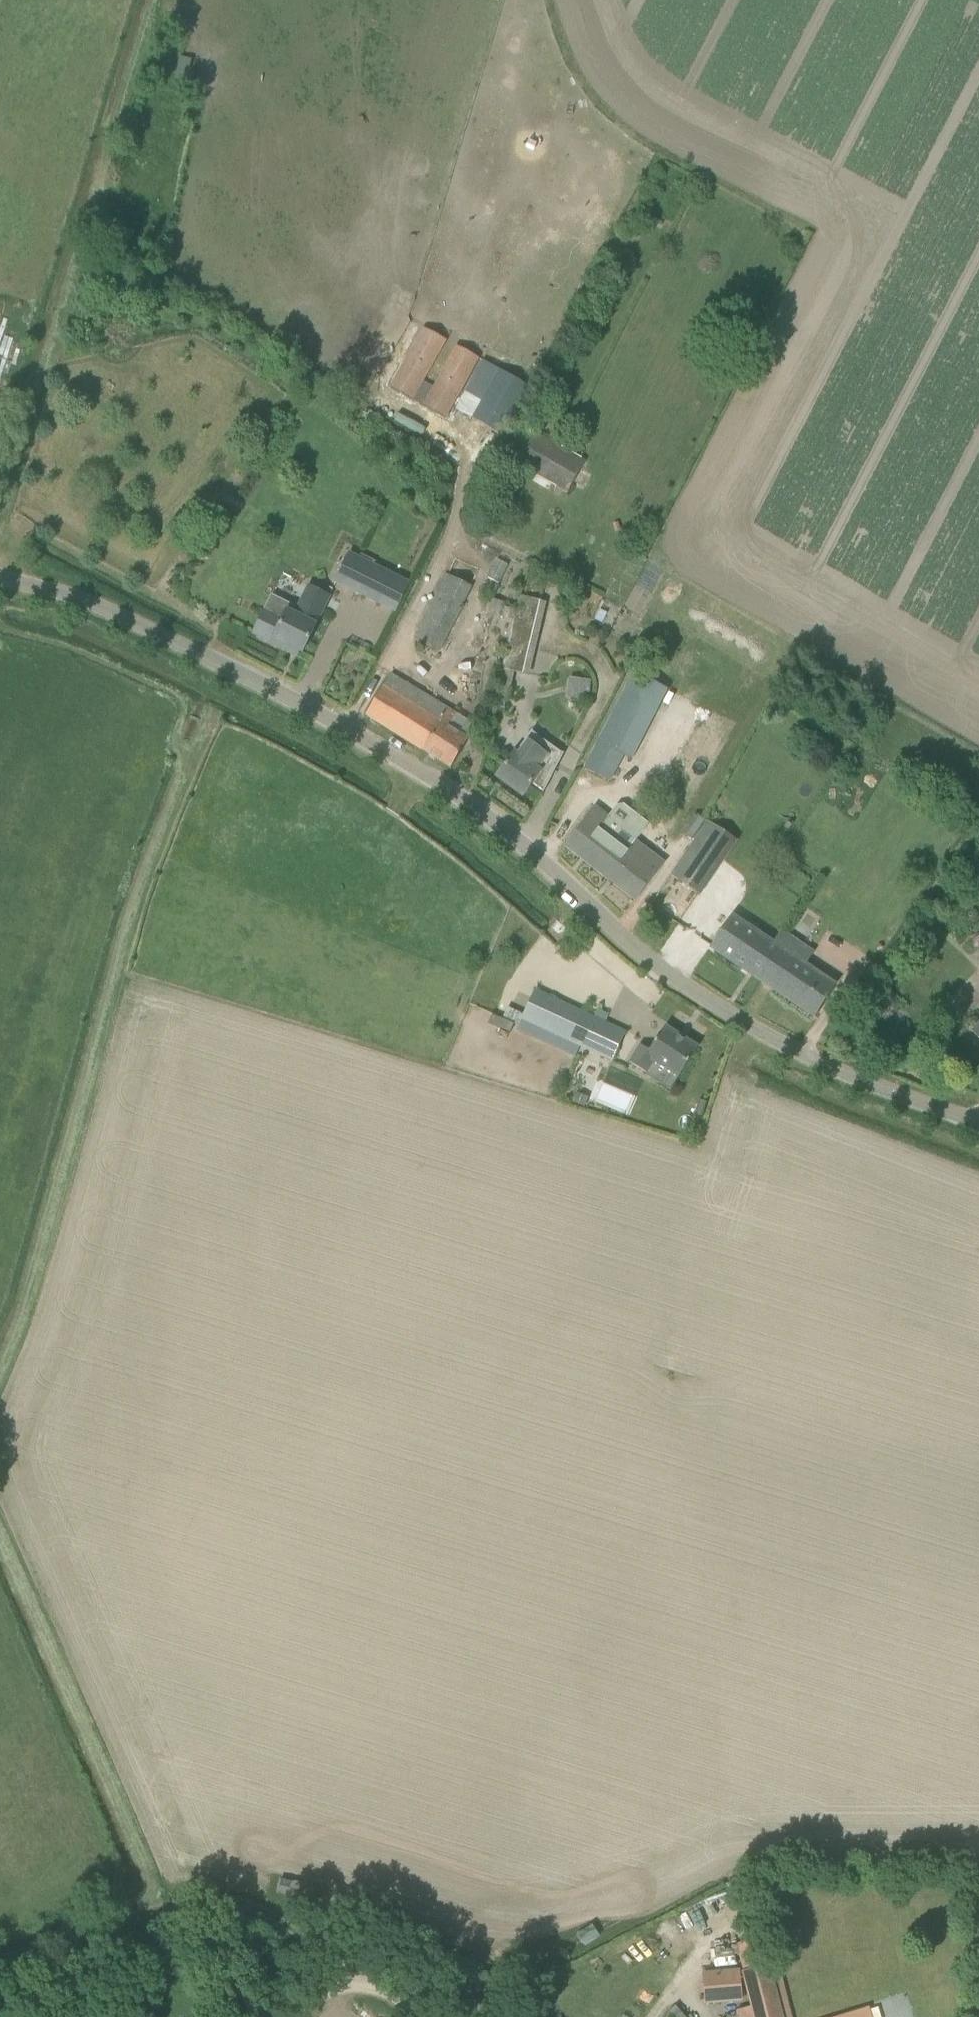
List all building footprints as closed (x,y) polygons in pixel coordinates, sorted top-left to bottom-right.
[(181,59),(180,76),(190,77),(191,60),(181,59)] [(424,327),(390,388),(447,419),(480,358),(456,346),(434,387),(425,382),(448,341),(424,327)] [(500,370),(473,419),(501,434),(528,386),(500,370)] [(498,453),(568,493),(586,462),(516,422),(498,453)] [(348,550),(332,581),(394,612),(409,581),(348,550)] [(290,651),(292,647),(303,652),(317,626),(316,625),(330,597),(309,586),(298,609),(272,596),(254,633),(290,651)] [(425,617),(452,629),(466,601),(438,589),(425,617)] [(524,674),(529,651),(509,646),(494,706),(505,708),(508,697),(509,697),(515,672),(524,674)] [(392,675),(366,716),(451,768),(469,740),(450,727),(458,714),(392,675)] [(569,677),(569,695),(590,695),(591,678),(569,677)] [(622,753),(628,757),(660,694),(632,680),(584,772),(606,784),(622,753)] [(563,754),(540,737),(534,745),(526,739),(516,754),(515,753),(497,777),(524,796),(533,784),(544,791),(543,792),(544,793),(565,754),(564,753),(563,754)] [(595,807),(566,845),(637,899),(665,864),(620,830),(621,828),(595,807)] [(719,868),(737,840),(729,835),(712,861),(719,866),(719,867),(719,868)] [(813,953),(781,932),(765,921),(755,914),(740,904),(733,914),(712,946),(760,979),(815,1016),(835,986),(805,965),(813,953)] [(606,1024),(606,1023),(551,997),(536,990),(522,1019),(537,1026),(581,1046),(589,1030),(600,1035),(605,1023),(606,1024)] [(650,1051),(641,1045),(630,1062),(650,1075),(658,1062),(680,1076),(698,1049),(665,1028),(650,1051)] [(743,1972),(754,2016),(784,2016),(771,1966),(743,1972)] [(739,1972),(704,1975),(707,2004),(741,2001),(739,1972)]
